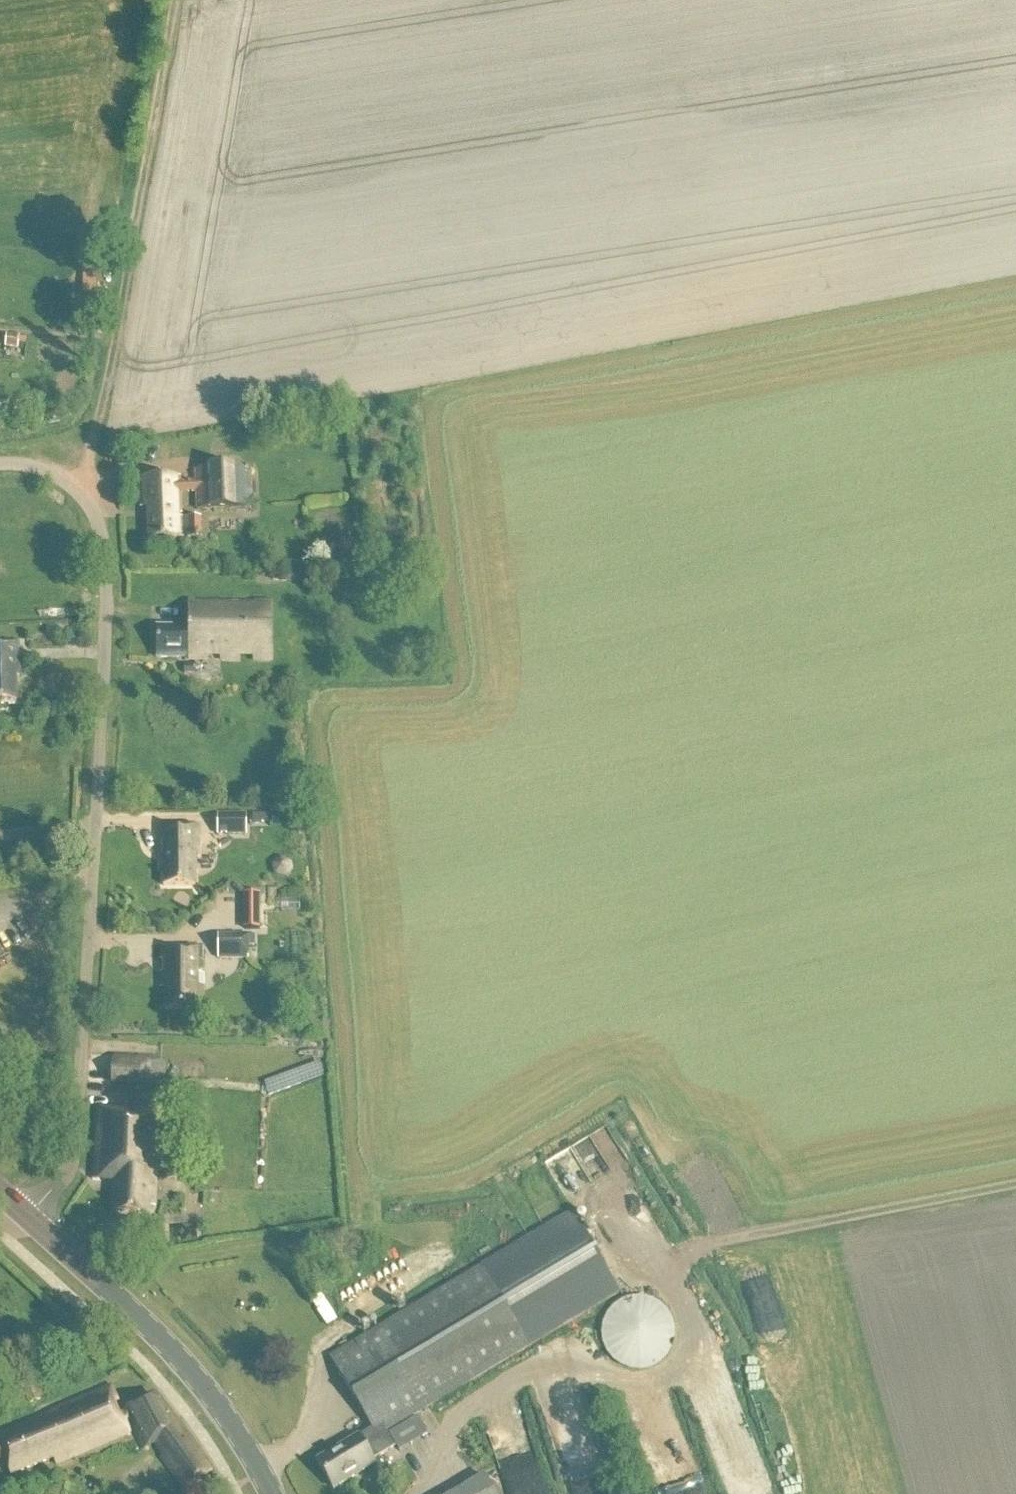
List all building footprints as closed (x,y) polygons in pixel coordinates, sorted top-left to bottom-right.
[(99,297),(98,285),(83,285),(83,297),(99,297)] [(19,337),(8,336),(7,344),(18,345),(19,337)] [(194,483),(179,483),(179,479),(139,481),(140,510),(147,510),(148,542),(181,541),(181,540),(201,540),(201,520),(181,520),(180,497),(195,496),(195,512),(208,511),(208,514),(236,514),(236,511),(252,511),(251,470),(235,470),(207,469),(207,471),(194,472),(194,483)] [(353,564),(351,536),(333,538),(334,547),(325,548),(326,566),(353,564)] [(156,629),(156,660),(184,660),(184,662),(207,662),(208,659),(220,659),(220,662),(239,663),(239,659),(252,659),(252,663),(271,663),(272,605),(188,605),(188,629),(156,629)] [(19,661),(18,661),(18,652),(18,647),(0,647),(0,705),(16,705),(16,679),(19,679),(19,661)] [(183,676),(193,676),(193,666),(182,666),(183,676)] [(274,827),(289,827),(290,811),(274,810),(274,827)] [(217,836),(245,836),(245,816),(217,816),(217,836)] [(194,859),(198,859),(198,828),(159,829),(159,846),(162,846),(163,856),(159,857),(159,870),(162,870),(162,888),(194,887),(194,859)] [(258,932),(258,896),(241,896),(241,932),(258,932)] [(247,961),(247,938),(247,937),(217,937),(217,961),(247,961)] [(202,949),(160,948),(160,962),(165,962),(165,975),(160,975),(160,990),(165,990),(164,1012),(201,1012),(201,1001),(196,1001),(197,988),(202,988),(202,949)] [(149,1059),(149,1060),(112,1058),(111,1087),(148,1089),(149,1087),(159,1087),(160,1059),(149,1059)] [(298,1072),(271,1083),(277,1098),(304,1087),(298,1072)] [(92,1183),(115,1183),(113,1214),(147,1216),(147,1209),(155,1209),(160,1115),(97,1112),(92,1183)] [(548,1160),(565,1190),(592,1176),(575,1145),(548,1160)] [(179,1166),(168,1166),(167,1179),(179,1179),(179,1166)] [(570,1213),(480,1267),(328,1358),(371,1430),(357,1438),(316,1463),(333,1491),(374,1466),(372,1463),(396,1448),(387,1433),(401,1424),(619,1295),(570,1213)] [(337,1321),(321,1296),(311,1303),(327,1328),(337,1321)] [(672,1344),(669,1321),(654,1304),(632,1299),(611,1309),(600,1328),(602,1351),(617,1368),(640,1372),(660,1363),(672,1344)] [(28,1405),(40,1401),(36,1387),(24,1393),(28,1405)] [(128,1435),(110,1389),(48,1415),(49,1417),(0,1437),(0,1460),(3,1459),(11,1477),(52,1461),(55,1467),(128,1435)] [(211,1473),(188,1441),(182,1445),(176,1436),(154,1395),(122,1412),(142,1452),(154,1447),(162,1459),(159,1461),(183,1493),(211,1473)] [(550,1475),(513,1483),(515,1493),(554,1493),(550,1475)] [(484,1477),(456,1493),(493,1493),(484,1477)]
